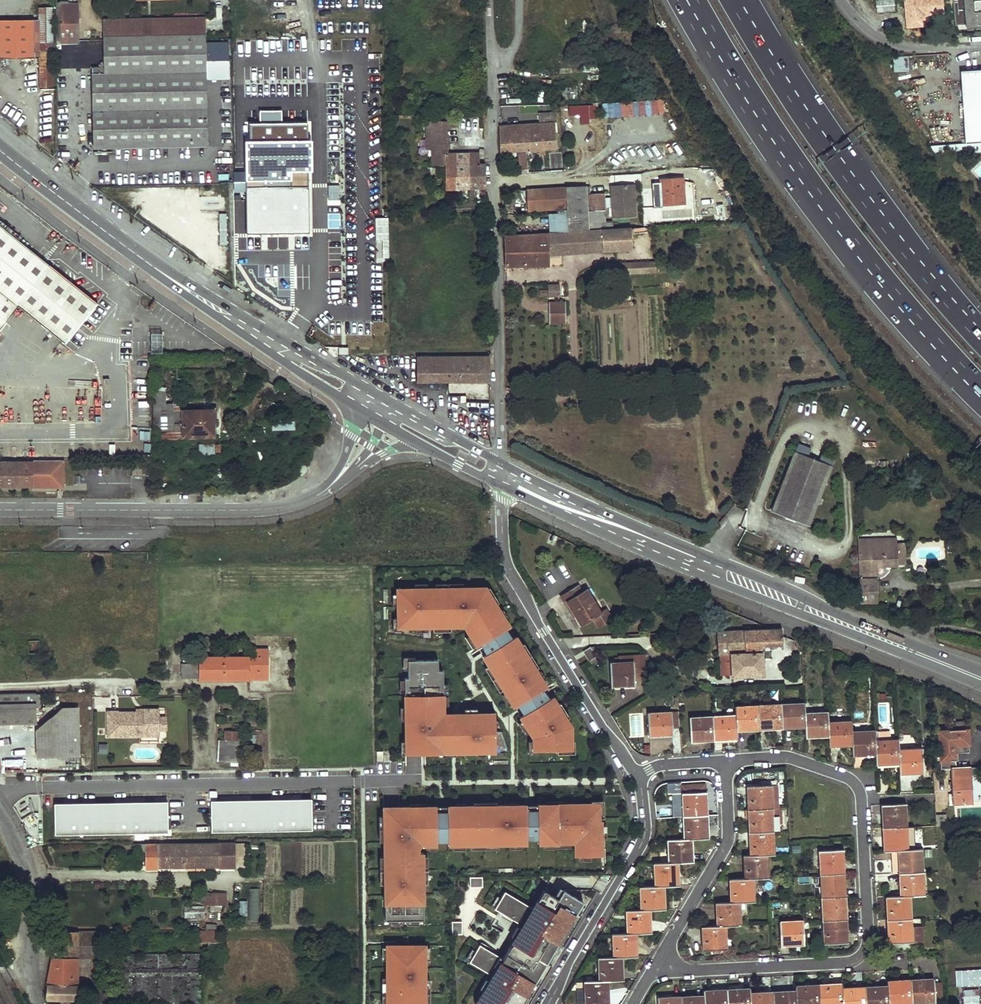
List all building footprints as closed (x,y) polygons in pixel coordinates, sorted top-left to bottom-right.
[(874,9),(892,8),(892,0),(874,0),(874,9)] [(956,28),(980,26),(980,0),(954,0),(956,28)] [(58,1),(59,38),(79,37),(79,4),(70,4),(70,2),(58,1)] [(38,7),(37,52),(53,52),(53,42),(53,7),(38,7)] [(104,19),(105,65),(93,65),(93,72),(205,70),(204,17),(104,19)] [(34,20),(0,20),(0,58),(34,58),(37,58),(37,88),(53,88),(53,52),(37,52),(34,52),(34,20)] [(893,56),(893,71),(908,71),(908,56),(893,56)] [(962,70),(966,144),(980,143),(980,69),(962,70)] [(93,72),(95,147),(206,145),(205,70),(93,72)] [(569,107),(569,115),(580,115),(580,123),(588,123),(588,116),(594,116),(593,100),(586,101),(587,106),(569,107)] [(499,126),(500,152),(538,149),(544,149),(555,148),(553,113),(539,113),(539,124),(499,126)] [(446,164),(446,188),(485,188),(484,163),(479,163),(479,153),(445,153),(444,121),(425,121),(426,149),(431,148),(432,165),(446,164)] [(967,153),(980,152),(980,143),(966,144),(967,153)] [(967,153),(966,144),(929,146),(936,155),(967,153)] [(518,155),(519,168),(527,169),(526,155),(518,155)] [(651,179),(653,204),(684,203),(683,177),(651,179)] [(635,217),(633,184),(610,186),(610,194),(614,194),(614,206),(611,206),(612,218),(635,217)] [(308,186),(246,187),(246,234),(309,233),(308,186)] [(584,186),(526,190),(527,210),(565,208),(566,210),(567,228),(587,227),(586,222),(586,219),(586,211),(585,194),(584,186)] [(223,192),(211,188),(208,194),(220,199),(223,192)] [(602,193),(585,194),(586,211),(603,210),(602,193)] [(567,228),(566,210),(557,211),(557,214),(548,214),(549,231),(567,230),(567,228)] [(586,219),(586,222),(603,221),(603,210),(586,211),(586,219)] [(389,257),(388,217),(375,217),(376,257),(389,257)] [(603,221),(586,222),(587,227),(587,229),(612,227),(612,221),(603,221)] [(600,229),(601,250),(630,248),(630,233),(644,232),(644,226),(600,229)] [(65,342),(96,303),(0,228),(0,327),(17,305),(65,342)] [(546,233),(547,254),(601,250),(600,229),(546,233)] [(503,235),(504,265),(548,264),(547,254),(546,233),(503,235)] [(548,287),(548,294),(559,294),(559,286),(559,284),(548,284),(548,287)] [(548,302),(550,321),(566,321),(565,301),(548,302)] [(151,332),(151,352),(163,352),(163,332),(151,332)] [(416,366),(416,381),(447,381),(446,357),(416,357),(416,366)] [(446,357),(447,381),(489,381),(488,357),(446,357)] [(155,428),(176,428),(176,403),(154,403),(155,428)] [(184,434),(213,433),(214,425),(212,424),(211,409),(184,410),(184,434)] [(273,430),(295,429),(294,416),(272,417),(273,430)] [(158,440),(182,438),(181,430),(157,432),(158,440)] [(131,442),(133,452),(141,451),(140,441),(131,442)] [(200,443),(199,454),(220,455),(220,444),(200,443)] [(796,453),(775,512),(810,524),(831,464),(796,453)] [(0,461),(0,485),(33,486),(33,483),(46,483),(46,486),(62,486),(62,460),(33,459),(33,461),(0,461)] [(858,530),(860,600),(877,601),(876,578),(871,578),(871,562),(890,561),(890,563),(898,563),(897,532),(897,527),(858,530)] [(570,603),(585,626),(595,620),(601,629),(615,620),(609,610),(603,614),(588,590),(584,592),(581,587),(564,598),(567,604),(570,603)] [(485,589),(399,589),(399,629),(466,628),(534,739),(535,752),(573,752),(573,729),(485,589)] [(733,678),(765,677),(763,650),(784,649),(783,636),(783,629),(772,629),(717,632),(718,655),(721,655),(722,675),(732,675),(733,678)] [(28,653),(39,654),(39,641),(28,641),(28,653)] [(269,678),(268,647),(255,647),(255,657),(199,656),(199,678),(269,678)] [(590,662),(598,657),(591,647),(585,652),(590,662)] [(612,684),(635,682),(635,678),(647,678),(646,654),(634,655),(634,661),(620,662),(611,662),(612,684)] [(444,660),(406,661),(407,752),(422,752),(422,754),(509,752),(502,731),(496,731),(496,714),(445,715),(444,660)] [(0,695),(0,724),(35,723),(35,706),(35,695),(35,694),(0,695)] [(782,730),(804,729),(803,713),(803,704),(781,705),(782,730)] [(759,731),(782,730),(781,705),(758,707),(759,731)] [(737,733),(759,731),(758,707),(736,708),(736,714),(737,733)] [(79,756),(78,708),(61,708),(36,731),(37,757),(79,756)] [(118,712),(107,712),(108,737),(159,736),(159,730),(158,717),(158,709),(144,710),(144,715),(137,715),(137,712),(136,712),(118,713),(118,712)] [(649,735),(673,733),(672,728),(678,727),(677,712),(671,713),(671,710),(648,712),(649,735)] [(804,738),(828,737),(827,722),(827,712),(803,713),(804,729),(804,738)] [(713,741),(737,740),(737,733),(736,714),(712,715),(713,741)] [(691,742),(713,741),(712,715),(690,717),(691,742)] [(828,748),(852,746),(851,731),(850,721),(827,722),(828,737),(828,748)] [(950,732),(940,732),(942,769),(952,768),(957,768),(956,753),(970,752),(969,731),(966,731),(966,729),(950,730),(950,732)] [(226,740),(238,739),(238,730),(227,730),(226,740)] [(852,756),(876,755),(875,742),(875,730),(851,731),(852,746),(852,756)] [(877,764),(899,763),(899,750),(898,741),(875,742),(876,755),(877,764)] [(98,743),(98,753),(106,753),(107,744),(98,743)] [(242,744),(221,743),(220,760),(241,761),(242,744)] [(900,773),(922,772),(920,750),(899,750),(899,763),(900,773)] [(955,801),(973,800),(972,786),(968,786),(968,778),(972,778),(971,767),(957,768),(952,768),(953,793),(949,793),(950,805),(955,805),(955,801)] [(707,790),(707,782),(684,783),(684,790),(685,813),(709,812),(708,790),(707,790)] [(778,808),(777,786),(772,786),(748,786),(748,809),(773,808),(778,808)] [(312,798),(211,800),(211,831),(313,829),(312,798)] [(168,800),(55,803),(56,833),(169,831),(168,800)] [(883,827),(908,826),(907,802),(881,804),(883,827)] [(603,805),(384,808),(386,921),(424,920),(423,846),(575,844),(576,858),(604,857),(603,805)] [(749,833),(774,831),(774,822),(773,808),(748,809),(749,833)] [(781,822),(780,808),(778,808),(773,808),(774,822),(781,822)] [(696,836),(710,835),(709,812),(685,813),(686,836),(696,836)] [(896,849),(909,848),(908,826),(883,827),(883,849),(889,849),(896,849)] [(768,854),(775,854),(774,831),(749,833),(750,855),(768,854)] [(683,860),(697,859),(696,836),(686,836),(679,836),(671,837),(671,860),(683,860)] [(244,855),(243,842),(235,843),(236,855),(244,855)] [(235,843),(146,844),(146,869),(218,868),(235,867),(235,843)] [(898,871),(923,870),(922,848),(909,848),(896,849),(898,871)] [(891,871),(898,871),(896,849),(889,849),(891,871)] [(821,875),(846,873),(845,850),(820,851),(821,875)] [(755,878),(769,877),(768,854),(750,855),(741,856),(742,879),(755,878)] [(669,883),(684,883),(683,860),(671,860),(658,861),(659,884),(669,883)] [(911,893),(924,893),(923,870),(898,871),(899,894),(911,893)] [(822,898),(847,897),(846,873),(821,875),(822,898)] [(472,888),(484,888),(484,878),(472,878),(472,888)] [(741,901),(757,901),(755,878),(742,879),(730,879),(731,902),(741,901)] [(654,907),(670,906),(669,883),(659,884),(645,884),(646,908),(654,907)] [(559,901),(565,892),(561,890),(556,899),(559,901)] [(547,965),(549,967),(561,947),(559,945),(585,904),(565,892),(559,901),(556,899),(545,892),(534,910),(506,893),(503,899),(497,909),(496,910),(524,927),(516,940),(523,945),(521,949),(513,944),(504,960),(481,946),(476,953),(471,962),(470,963),(493,977),(476,1003),(523,1003),(547,965)] [(888,918),(912,917),(911,893),(899,894),(886,895),(888,918)] [(211,906),(221,906),(221,895),(211,894),(211,906)] [(493,907),(497,909),(503,899),(499,897),(493,907)] [(823,921),(848,919),(847,897),(822,898),(823,921)] [(728,925),(742,924),(741,901),(731,902),(716,903),(717,925),(728,925)] [(184,918),(204,918),(204,906),(184,906),(184,918)] [(639,932),(654,931),(654,907),(646,908),(629,909),(630,932),(639,932)] [(913,924),(912,917),(888,918),(889,941),(914,939),(923,939),(922,923),(913,924)] [(824,943),(849,942),(848,919),(823,921),(824,943)] [(781,946),(804,944),(803,921),(803,920),(781,921),(781,946)] [(453,935),(463,935),(463,923),(453,923),(453,935)] [(703,950),(728,948),(728,925),(717,925),(702,926),(703,950)] [(45,998),(77,999),(77,958),(93,958),(93,952),(101,952),(101,931),(52,931),(52,957),(45,998)] [(207,943),(220,943),(220,931),(192,931),(192,943),(207,943)] [(625,957),(639,956),(639,932),(630,932),(615,933),(615,957),(625,957)] [(516,940),(513,944),(521,949),(523,945),(516,940)] [(207,953),(220,953),(220,943),(207,943),(207,953)] [(425,943),(386,943),(387,1003),(426,1003),(425,943)] [(471,962),(476,953),(473,950),(467,960),(471,962)] [(200,954),(128,954),(128,955),(117,956),(117,970),(98,970),(98,977),(118,977),(117,980),(114,980),(114,1003),(200,1003),(200,954)] [(610,980),(625,980),(625,957),(615,957),(601,958),(601,981),(610,980)] [(980,986),(980,969),(955,969),(955,986),(980,986)] [(912,1001),(936,1000),(936,999),(934,980),(934,974),(911,976),(912,1001)] [(889,1002),(912,1001),(911,976),(887,977),(888,985),(889,1002)] [(610,1003),(610,980),(601,981),(586,981),(587,1003),(610,1003)] [(843,986),(842,981),(819,982),(821,1003),(844,1003),(843,986)] [(109,982),(97,982),(97,1003),(109,1003),(109,982)] [(819,982),(797,983),(797,989),(798,1003),(821,1003),(819,982)] [(889,1002),(888,985),(866,986),(867,1003),(889,1003),(889,1002)] [(866,986),(843,986),(844,1003),(867,1003),(866,986)] [(751,991),(751,987),(728,988),(729,1003),(752,1003),(751,991)] [(728,988),(705,989),(705,994),(706,1003),(729,1003),(728,988)] [(797,989),(774,990),(775,1003),(798,1003),(797,989)] [(980,989),(962,989),(963,1003),(980,1003),(980,989)] [(774,990),(751,991),(752,1003),(775,1003),(774,990)] [(705,994),(682,996),(682,1003),(706,1003),(705,994)] [(682,996),(661,997),(661,1003),(682,1003),(682,996)]
